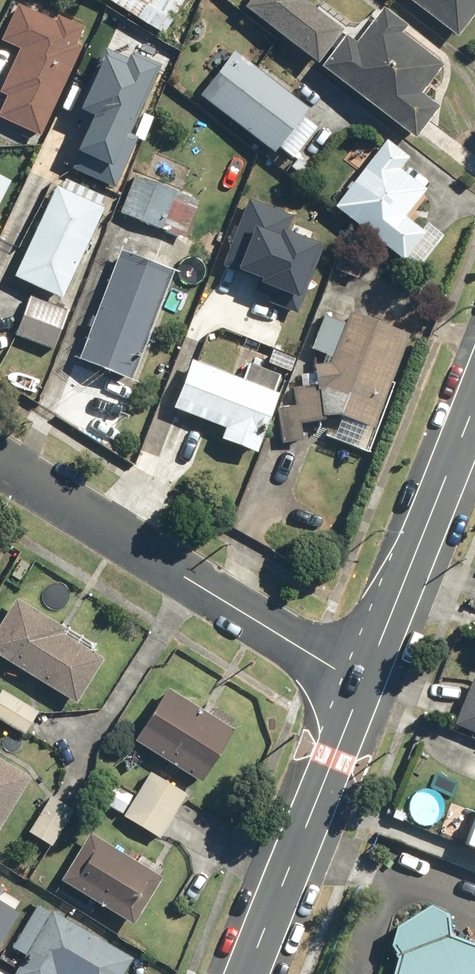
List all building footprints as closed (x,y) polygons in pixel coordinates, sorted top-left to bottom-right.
[(166,33),(190,0),(120,0),(166,33)] [(249,8),(323,62),(347,30),(307,1),(307,0),(255,0),(249,8)] [(460,36),(474,18),(474,0),(416,0),(460,36)] [(59,19),(21,1),(3,40),(22,49),(2,93),(9,97),(1,116),(44,136),(84,50),(78,47),(88,26),(62,13),(59,19)] [(386,5),(361,40),(347,30),(323,62),(421,133),(445,101),(428,89),(448,62),(406,31),(412,24),(386,5)] [(104,36),(82,85),(89,88),(81,106),(99,114),(74,168),(119,188),(141,140),(132,136),(165,64),(104,36)] [(238,49),(204,92),(279,151),(284,145),(298,156),(321,126),(307,116),(314,107),(238,49)] [(390,137),(339,206),(407,259),(410,255),(424,265),(447,233),(431,221),(426,228),(411,217),(433,187),(405,167),(414,155),(390,137)] [(16,179),(0,171),(0,210),(16,179)] [(62,186),(19,276),(66,298),(110,207),(103,204),(111,188),(77,172),(69,189),(62,186)] [(201,197),(158,180),(156,186),(136,178),(122,215),(136,220),(84,357),(134,376),(201,197)] [(220,261),(295,288),(314,237),(279,224),(283,211),(243,196),(220,261)] [(373,256),(350,245),(339,269),(362,280),(373,256)] [(72,314),(34,296),(17,333),(55,351),(72,314)] [(327,314),(313,345),(330,353),(317,381),(298,383),(300,406),(281,408),(284,441),(307,439),(305,421),(331,418),(331,414),(350,413),(342,431),(365,441),(373,424),(378,427),(419,336),(356,307),(349,323),(327,314)] [(246,376),(196,357),(177,408),(228,427),(225,437),(259,450),(268,426),(273,428),(285,394),(277,390),(283,373),(251,362),(246,376)] [(0,631),(0,653),(82,702),(109,656),(67,630),(70,625),(21,596),(0,631)] [(458,721),(474,728),(474,681),(458,721)] [(173,685),(140,739),(207,782),(241,728),(173,685)] [(4,687),(0,695),(0,715),(29,733),(43,710),(4,687)] [(2,831),(37,776),(29,771),(33,765),(0,744),(0,830),(2,831)] [(191,793),(153,770),(126,815),(164,838),(191,793)] [(56,790),(55,793),(51,790),(44,800),(48,802),(29,830),(56,848),(83,809),(56,790)] [(96,831),(66,877),(139,925),(169,879),(96,831)] [(399,950),(393,973),(474,973),(474,942),(449,934),(451,909),(434,901),(396,919),(391,941),(399,950)] [(15,946),(29,955),(18,973),(62,973),(128,973),(138,957),(57,908),(54,912),(41,904),(15,946)]
